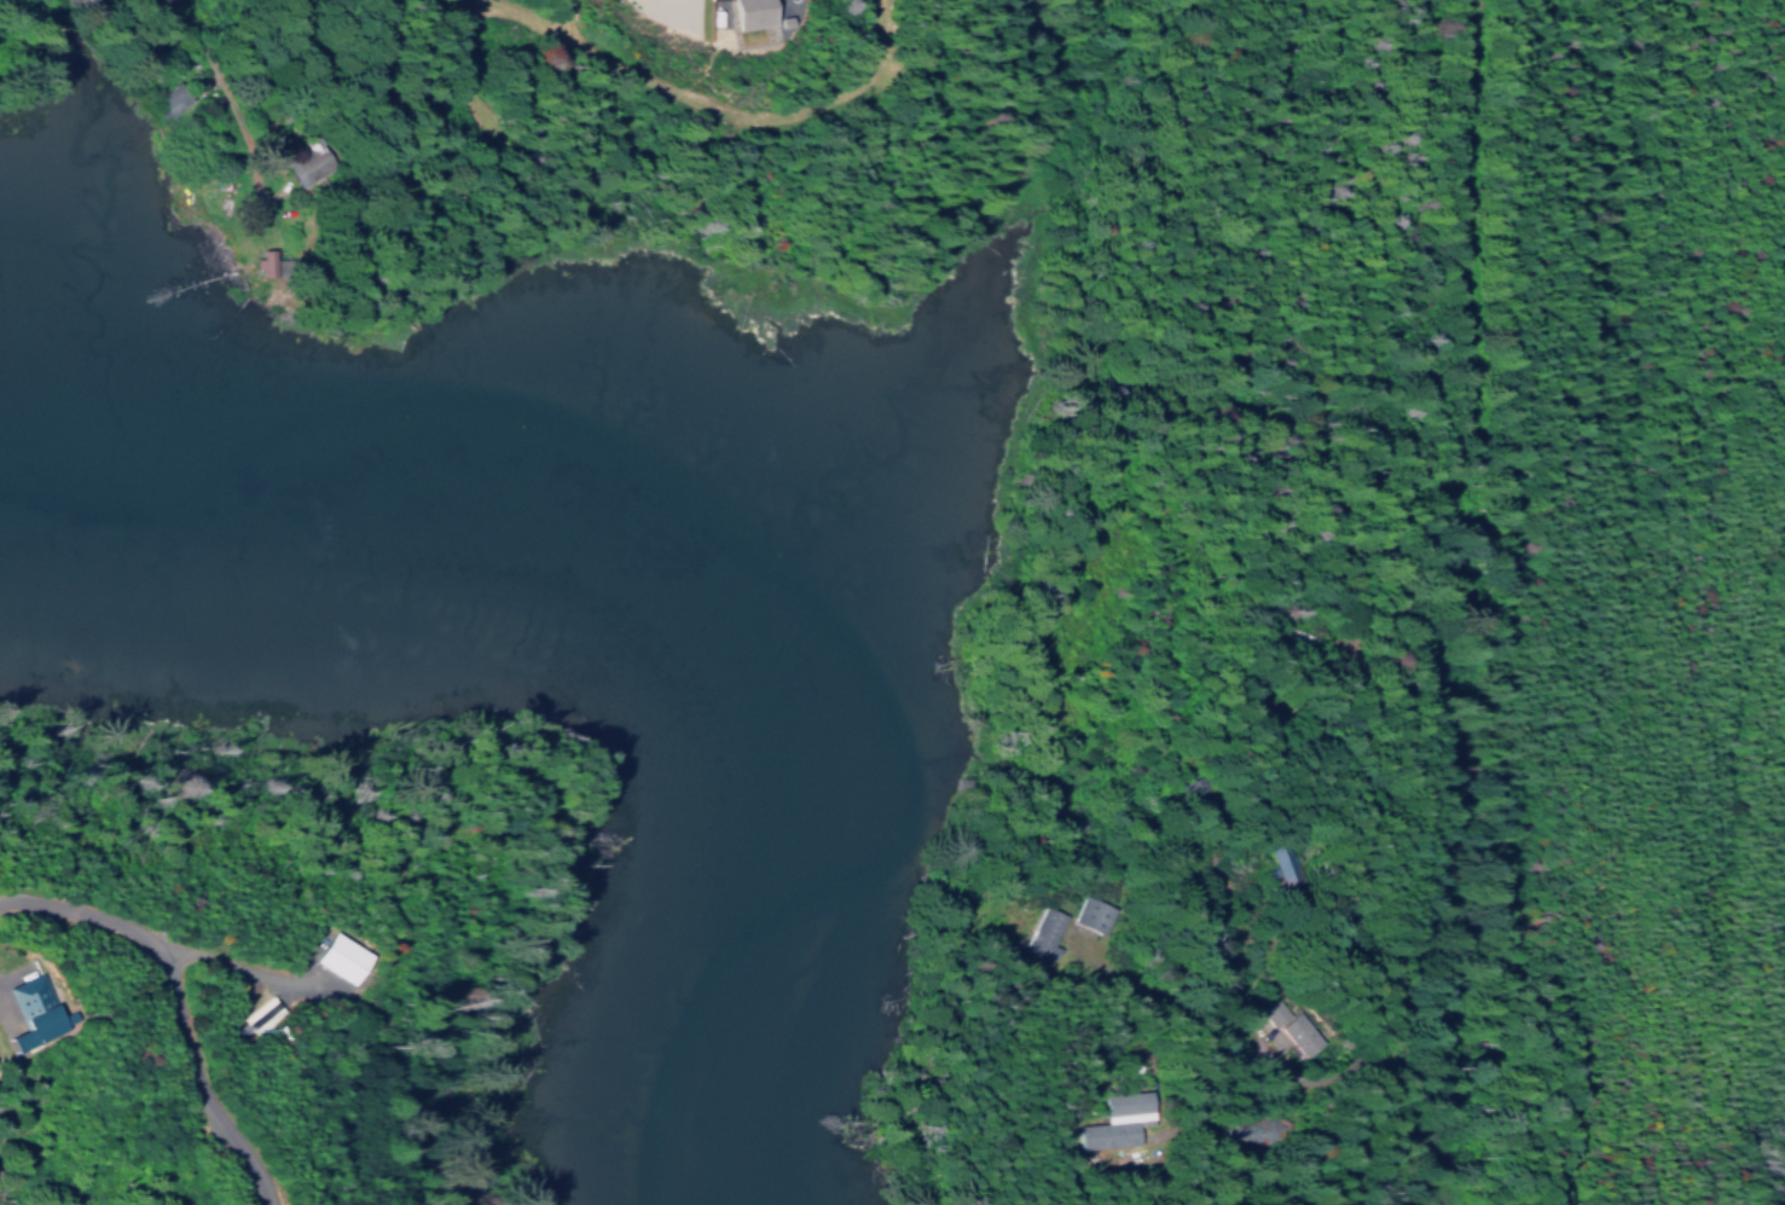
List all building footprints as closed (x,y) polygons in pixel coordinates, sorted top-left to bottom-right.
[(765,0),(724,0),(728,31),(768,25),(765,0)] [(155,99),(165,117),(193,100),(182,82),(155,99)] [(1098,936),(1113,910),(1081,892),(1067,919),(1098,936)] [(1062,914),(1039,905),(1022,952),(1045,961),(1062,914)] [(335,981),(354,952),(316,928),(297,957),(335,981)] [(35,971),(0,984),(0,990),(14,1028),(0,1033),(0,1048),(55,1028),(35,971)] [(1261,1009),(1299,1061),(1322,1044),(1296,1008),(1288,1014),(1276,998),(1261,1009)] [(1103,1094),(1105,1122),(1078,1125),(1080,1149),(1138,1145),(1136,1120),(1153,1119),(1150,1090),(1103,1094)]
